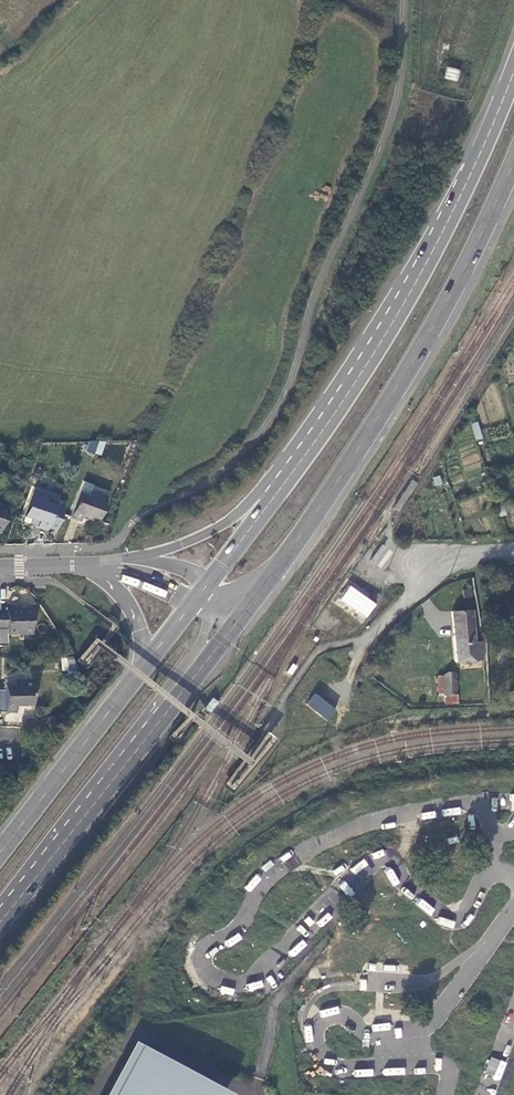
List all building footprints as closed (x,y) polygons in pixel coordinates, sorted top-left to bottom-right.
[(447,68),(445,77),(457,80),(459,71),(447,68)] [(96,446),(88,442),(83,456),(91,458),(96,446)] [(48,529),(55,532),(64,508),(56,506),(60,496),(60,494),(35,485),(23,516),(38,522),(36,528),(47,532),(48,529)] [(82,517),(97,523),(106,498),(89,492),(88,496),(79,493),(70,518),(80,522),(82,517)] [(8,509),(0,506),(0,531),(8,509)] [(379,606),(350,586),(340,600),(369,619),(379,606)] [(0,610),(0,647),(5,647),(5,634),(31,633),(30,607),(5,608),(5,610),(0,610)] [(453,612),(457,662),(485,660),(483,642),(475,642),(472,611),(453,612)] [(494,650),(495,668),(503,668),(503,650),(494,650)] [(75,657),(61,657),(62,670),(75,670),(75,657)] [(456,702),(455,674),(444,674),(445,695),(445,702),(456,702)] [(5,712),(16,712),(16,706),(32,706),(31,680),(14,681),(14,680),(4,680),(5,712)] [(305,706),(326,722),(334,711),(314,695),(305,706)] [(136,1053),(113,1094),(215,1094),(136,1053)] [(500,1079),(506,1062),(490,1057),(485,1074),(500,1079)]
